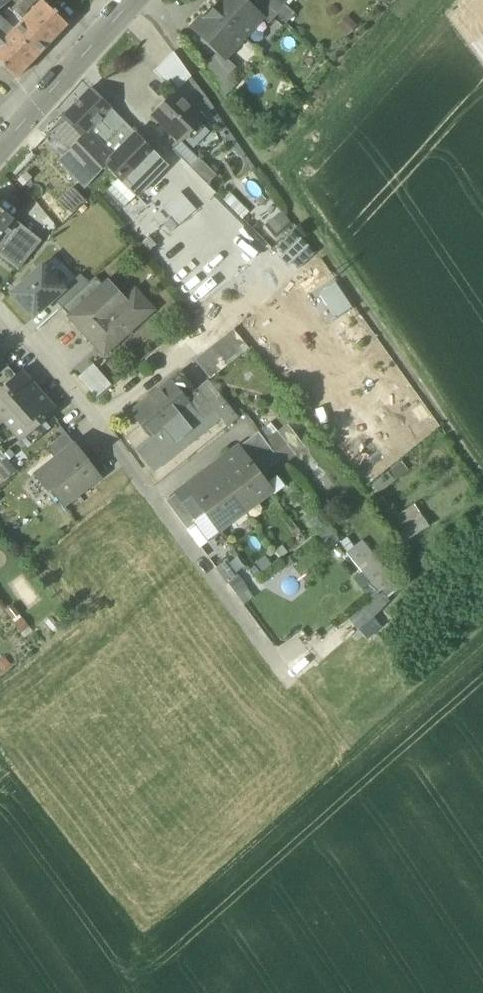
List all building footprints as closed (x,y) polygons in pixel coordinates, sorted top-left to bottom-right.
[(24,20),(42,1),(42,0),(26,0),(15,12),(24,20)] [(213,9),(244,38),(263,18),(263,17),(252,7),(244,0),(221,0),(213,9)] [(277,15),(261,0),(258,0),(252,7),(263,17),(263,18),(269,24),(277,15)] [(277,15),(286,23),(295,14),(283,2),(282,2),(280,0),(261,0),(277,15)] [(0,19),(0,63),(16,79),(67,24),(56,14),(58,12),(54,9),(53,10),(42,1),(24,20),(13,31),(4,22),(0,19)] [(226,58),(244,38),(213,9),(205,19),(202,16),(192,28),(218,52),(225,58),(226,58)] [(14,11),(4,22),(13,31),(24,20),(15,12),(14,11)] [(358,25),(346,16),(337,26),(348,36),(358,25)] [(204,67),(225,97),(237,84),(228,76),(236,68),(226,58),(225,58),(218,52),(204,67)] [(175,91),(176,91),(190,77),(173,53),(153,72),(174,92),(175,91)] [(88,133),(101,146),(124,122),(91,88),(90,88),(62,117),(82,136),(83,135),(84,137),(88,133)] [(152,114),(181,142),(203,119),(176,91),(175,91),(174,92),(152,114)] [(71,148),(82,136),(62,117),(51,129),(71,148)] [(105,165),(118,178),(136,196),(167,164),(136,133),(108,161),(105,164),(106,165),(105,165)] [(66,153),(92,180),(105,165),(106,165),(105,164),(108,161),(84,137),(83,135),(82,136),(71,148),(66,153)] [(198,159),(181,142),(173,150),(189,167),(198,159)] [(92,180),(66,153),(59,160),(85,187),(92,180)] [(189,167),(206,184),(216,175),(199,157),(198,159),(189,167)] [(124,208),(136,196),(118,178),(107,190),(124,208)] [(73,186),(56,203),(70,217),(87,200),(73,186)] [(163,208),(171,217),(188,201),(181,192),(163,208)] [(229,193),(222,200),(242,220),(249,213),(229,193)] [(136,196),(124,208),(133,216),(145,204),(136,196)] [(196,210),(188,201),(171,217),(179,226),(196,210)] [(15,220),(0,208),(0,240),(15,220)] [(281,211),(264,225),(276,239),(292,225),(281,211)] [(6,261),(30,231),(15,220),(0,240),(0,256),(6,261)] [(41,240),(30,231),(6,261),(18,270),(41,240)] [(33,317),(54,299),(64,289),(42,266),(12,294),(33,317)] [(252,266),(227,286),(252,316),(276,295),(252,266)] [(80,275),(64,289),(54,299),(61,308),(88,283),(80,275)] [(61,308),(69,317),(70,317),(104,286),(103,285),(95,277),(88,283),(61,308)] [(70,317),(104,354),(153,310),(138,293),(127,304),(107,282),(103,285),(104,286),(70,317)] [(214,378),(249,349),(232,329),(197,359),(214,378)] [(293,346),(274,362),(282,372),(293,364),(302,356),(293,346)] [(78,377),(96,398),(111,385),(93,364),(78,377)] [(293,364),(282,372),(290,382),(301,373),(293,364)] [(16,376),(7,367),(0,373),(0,390),(16,376)] [(135,449),(153,471),(219,418),(220,418),(209,404),(196,389),(181,370),(130,411),(141,425),(151,437),(135,449)] [(3,421),(38,390),(21,371),(16,376),(0,390),(0,421),(1,423),(3,421)] [(205,381),(196,389),(209,404),(218,397),(205,381)] [(56,409),(38,390),(3,421),(21,440),(56,409)] [(219,418),(227,428),(237,419),(218,397),(209,404),(220,418),(219,418)] [(258,432),(264,440),(276,431),(270,423),(258,432)] [(288,423),(276,431),(295,457),(306,448),(288,423)] [(125,437),(135,449),(151,437),(141,425),(125,437)] [(276,431),(264,440),(280,461),(283,465),(295,457),(276,431)] [(238,446),(260,475),(280,461),(264,440),(258,432),(238,446)] [(46,448),(55,459),(70,447),(71,448),(75,445),(66,433),(46,448)] [(86,459),(75,445),(71,448),(82,462),(86,459)] [(218,465),(214,469),(243,508),(255,499),(257,502),(272,491),(265,483),(260,475),(238,446),(216,463),(218,465)] [(51,489),(64,505),(100,477),(86,459),(82,462),(71,448),(70,447),(55,459),(35,475),(48,491),(51,489)] [(0,463),(0,476),(4,481),(17,470),(7,458),(0,463)] [(399,460),(370,484),(379,494),(407,469),(399,460)] [(231,517),(243,508),(214,469),(209,472),(207,469),(186,486),(207,515),(219,531),(233,520),(231,517)] [(265,483),(272,491),(274,494),(284,486),(276,475),(265,483)] [(166,501),(187,530),(195,524),(207,515),(186,486),(166,501)] [(382,497),(372,503),(382,518),(392,511),(382,497)] [(414,503),(385,522),(400,544),(428,525),(414,503)] [(207,540),(219,531),(207,515),(195,524),(207,540)] [(327,523),(316,532),(329,549),(340,541),(327,523)] [(195,524),(187,530),(200,547),(208,541),(207,540),(195,524)] [(362,540),(347,551),(351,556),(363,572),(378,593),(393,582),(362,540)] [(363,572),(351,556),(342,563),(354,579),(363,572)] [(216,568),(227,583),(237,575),(226,560),(216,568)] [(363,572),(354,579),(370,601),(380,594),(378,593),(363,572)] [(237,575),(227,583),(237,596),(247,588),(237,575)] [(393,582),(378,593),(380,594),(385,602),(399,589),(393,582)] [(247,588),(237,596),(243,605),(254,597),(247,588)] [(380,594),(370,601),(348,619),(357,630),(386,604),(385,602),(380,594)]
